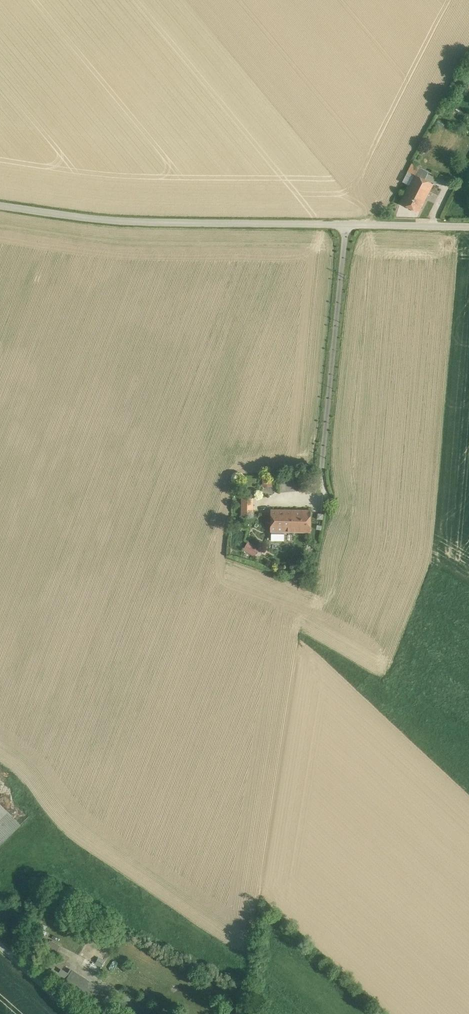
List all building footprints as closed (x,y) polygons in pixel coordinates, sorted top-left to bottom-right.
[(419,164),(413,161),(407,172),(414,175),(418,167),(419,164)] [(428,172),(418,167),(414,175),(424,180),(428,172)] [(402,183),(408,186),(412,179),(414,175),(407,172),(402,183)] [(424,180),(414,175),(412,179),(430,188),(432,184),(424,180)] [(430,188),(412,179),(408,186),(406,191),(424,200),(430,188)] [(424,200),(406,191),(399,204),(418,214),(424,200)] [(242,498),(241,515),(253,515),(253,498),(242,498)] [(311,510),(271,510),(271,532),(271,540),(284,540),(284,532),(310,532),(311,510)] [(248,542),(243,550),(254,556),(259,548),(248,542)] [(0,819),(0,845),(21,825),(8,812),(0,819)] [(56,953),(59,944),(46,939),(42,947),(56,953)] [(60,947),(58,950),(66,955),(68,952),(60,947)] [(105,961),(98,957),(96,962),(103,966),(105,961)] [(61,970),(57,977),(65,982),(69,976),(61,970)] [(65,982),(73,987),(79,976),(72,971),(69,976),(65,982)] [(87,981),(79,976),(73,987),(80,991),(87,981)] [(57,977),(54,981),(85,1001),(88,996),(90,997),(96,987),(87,981),(80,991),(73,987),(65,982),(57,977)] [(90,997),(102,1005),(108,995),(96,987),(90,997)] [(114,998),(108,995),(102,1005),(107,1008),(114,998)]
